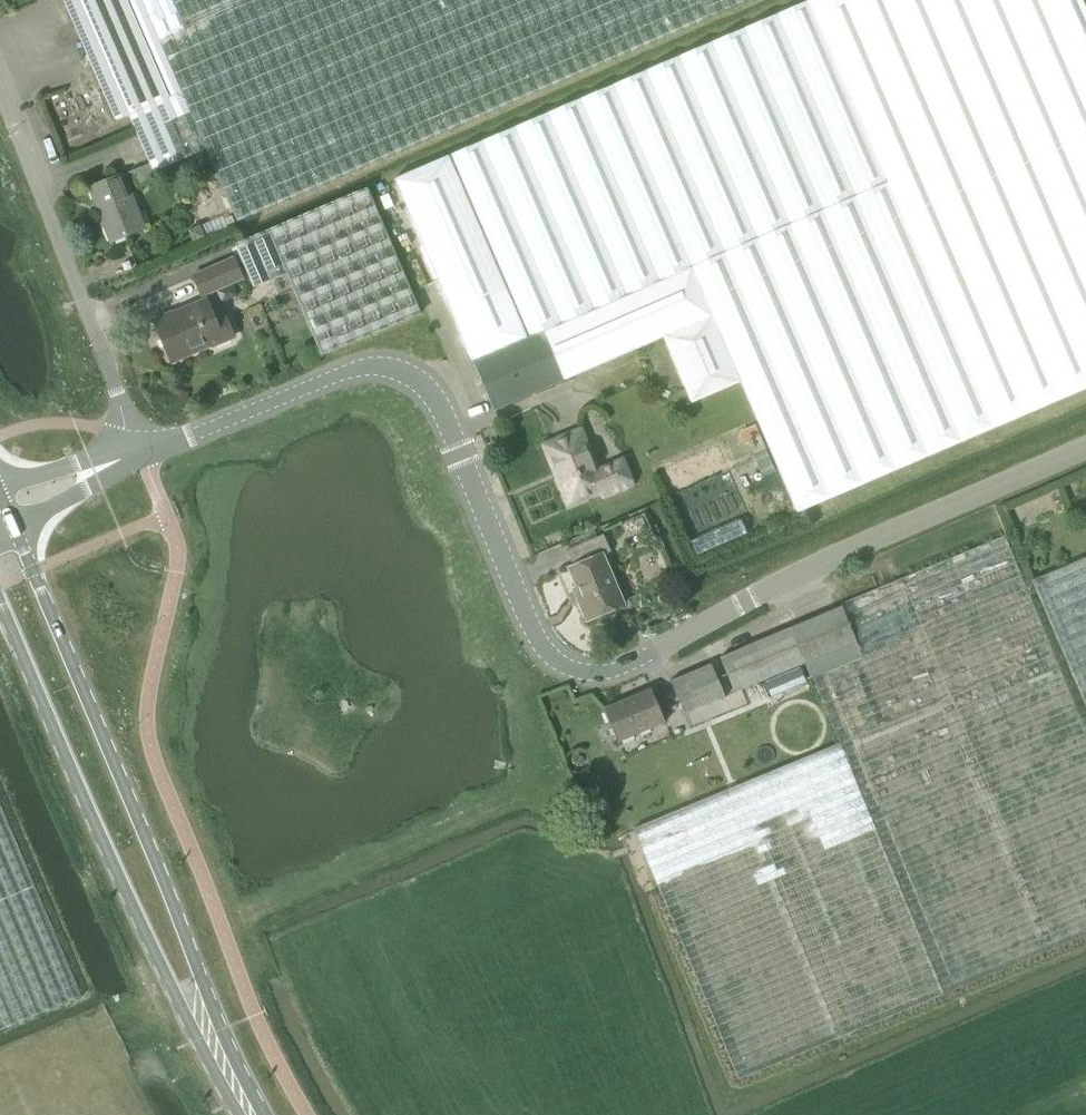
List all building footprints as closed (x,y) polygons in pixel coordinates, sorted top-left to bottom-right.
[(89,59),(115,121),(129,115),(136,131),(138,134),(154,171),(207,149),(238,222),(749,0),(63,0),(89,59)] [(740,381),(797,512),(1046,405),(1085,387),(1085,10),(1082,0),(807,0),(394,179),(472,361),(541,331),(563,380),(662,337),(691,403),(740,381)] [(123,174),(91,187),(112,240),(144,227),(123,174)] [(253,287),(286,273),(321,355),(421,312),(368,188),(235,245),(253,287)] [(200,226),(189,230),(194,241),(204,236),(200,226)] [(235,256),(192,273),(201,296),(244,279),(235,256)] [(129,260),(121,263),(124,270),(131,267),(129,260)] [(171,312),(154,320),(170,357),(209,340),(211,345),(232,336),(223,315),(214,319),(205,298),(204,298),(171,312)] [(472,361),(493,411),(563,380),(541,331),(472,361)] [(744,444),(747,442),(762,477),(774,472),(754,424),(738,431),(744,444)] [(631,485),(622,462),(596,472),(580,432),(550,444),(565,481),(561,482),(569,504),(602,490),(604,496),(631,485)] [(603,534),(565,550),(573,567),(602,554),(610,551),(603,534)] [(1004,535),(839,603),(841,607),(861,656),(809,677),(837,744),(633,828),(736,1080),(1085,934),(1085,734),(1004,535)] [(588,619),(624,604),(602,554),(573,567),(570,568),(583,597),(579,598),(588,619)] [(1031,580),(1085,710),(1085,556),(1031,580)] [(676,601),(666,605),(668,613),(679,610),(676,601)] [(778,633),(719,658),(733,691),(780,672),(783,679),(806,670),(809,677),(861,656),(841,607),(778,633)] [(710,663),(669,680),(683,714),(724,696),(710,663)] [(651,689),(603,709),(617,742),(665,723),(651,689)] [(81,996),(0,804),(0,1030),(81,996)]
